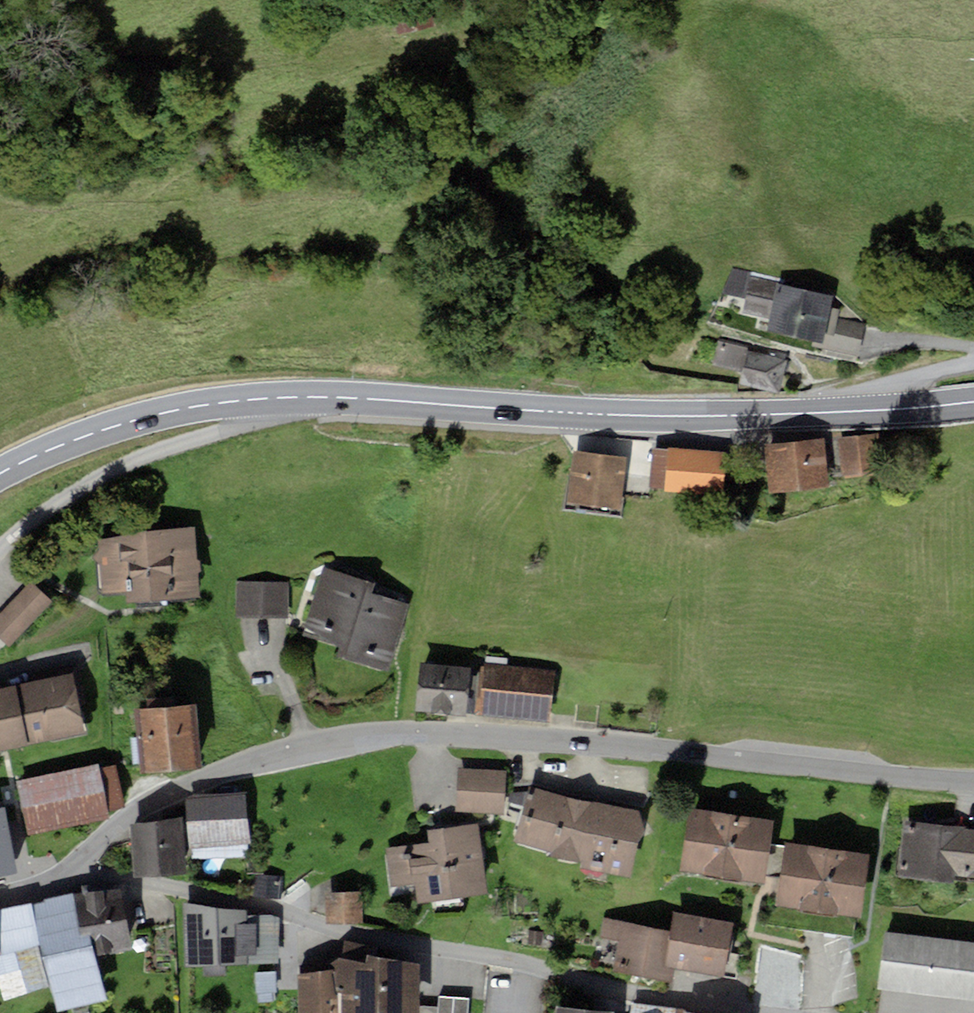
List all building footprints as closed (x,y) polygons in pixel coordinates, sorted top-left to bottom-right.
[(746,299),(751,277),(751,272),(733,268),(722,293),(746,299)] [(833,293),(751,277),(746,299),(744,312),(770,317),(767,331),(813,340),(823,342),(830,308),(833,293)] [(839,309),(830,308),(823,342),(813,340),(812,347),(858,356),(865,324),(837,318),(839,309)] [(788,359),(753,352),(754,348),(718,340),(712,364),(742,371),(739,385),(780,394),(788,359)] [(882,436),(828,440),(831,475),(885,471),(882,436)] [(828,440),(766,445),(770,492),(832,487),(831,475),(828,440)] [(728,452),(668,447),(668,448),(653,447),(650,477),(650,487),(665,488),(664,490),(724,496),(728,452)] [(628,457),(574,450),(568,502),(621,509),(628,457)] [(650,477),(627,474),(626,490),(649,493),(650,487),(650,477)] [(146,530),(100,540),(100,552),(93,557),(101,564),(102,592),(126,591),(129,602),(200,596),(194,527),(146,530)] [(374,584),(325,568),(303,636),(341,647),(338,657),(388,673),(410,605),(371,593),(374,584)] [(0,615),(0,638),(10,647),(54,602),(33,582),(0,615)] [(289,583),(237,582),(237,618),(289,618),(289,583)] [(471,667),(420,662),(415,711),(466,716),(471,667)] [(556,671),(485,664),(480,715),(550,723),(556,671)] [(0,689),(0,751),(87,733),(73,673),(0,689)] [(148,708),(136,709),(141,774),(201,769),(195,704),(174,706),(174,696),(147,699),(148,708)] [(98,764),(17,780),(29,835),(110,819),(109,811),(125,807),(116,765),(99,768),(98,764)] [(507,770),(458,767),(455,811),(504,814),(507,770)] [(640,811),(529,783),(514,841),(554,851),(553,853),(586,861),(584,866),(630,877),(638,843),(647,831),(640,811)] [(195,793),(186,799),(189,850),(193,850),(248,847),(251,847),(248,791),(195,793)] [(0,808),(0,877),(19,873),(5,807),(0,808)] [(774,820),(688,808),(679,871),(765,884),(774,820)] [(183,817),(132,825),(135,876),(186,874),(183,817)] [(905,820),(899,876),(955,883),(956,877),(973,879),(973,828),(905,820)] [(430,842),(386,848),(392,888),(415,884),(417,904),(489,894),(479,823),(428,830),(430,842)] [(870,854),(786,841),(777,904),(861,916),(870,854)] [(248,847),(193,850),(193,860),(248,857),(248,847)] [(284,877),(253,875),(252,897),(283,898),(284,877)] [(83,891),(73,893),(82,936),(90,934),(96,955),(133,948),(120,887),(106,889),(105,884),(82,886),(83,891)] [(362,891),(325,892),(326,924),(363,923),(362,891)] [(73,893),(32,902),(41,948),(57,1012),(107,1000),(96,955),(90,934),(82,936),(73,893)] [(32,902),(0,909),(0,943),(4,952),(0,953),(0,976),(24,970),(19,953),(36,949),(41,948),(32,902)] [(247,910),(183,902),(185,967),(229,965),(230,967),(280,964),(279,916),(248,916),(247,910)] [(735,922),(674,911),(671,931),(664,966),(675,967),(725,976),(735,922)] [(671,931),(605,918),(601,938),(619,942),(614,970),(672,981),(675,967),(664,966),(671,931)] [(530,930),(528,945),(542,946),(543,931),(530,930)] [(884,931),(877,989),(973,1001),(973,941),(884,931)] [(376,947),(345,940),(343,958),(375,956),(376,947)] [(0,976),(0,987),(5,1000),(45,988),(36,949),(19,953),(24,970),(0,976)] [(340,958),(329,965),(340,1012),(421,1012),(421,1006),(420,965),(379,956),(375,956),(343,958),(340,958)] [(298,965),(299,1012),(340,1012),(329,965),(328,961),(298,965)] [(276,971),(254,973),(256,1004),(273,1003),(272,993),(278,992),(276,971)] [(439,996),(438,1007),(438,1012),(469,1012),(470,998),(439,996)] [(676,1009),(633,1005),(632,1012),(676,1012),(676,1009)]
